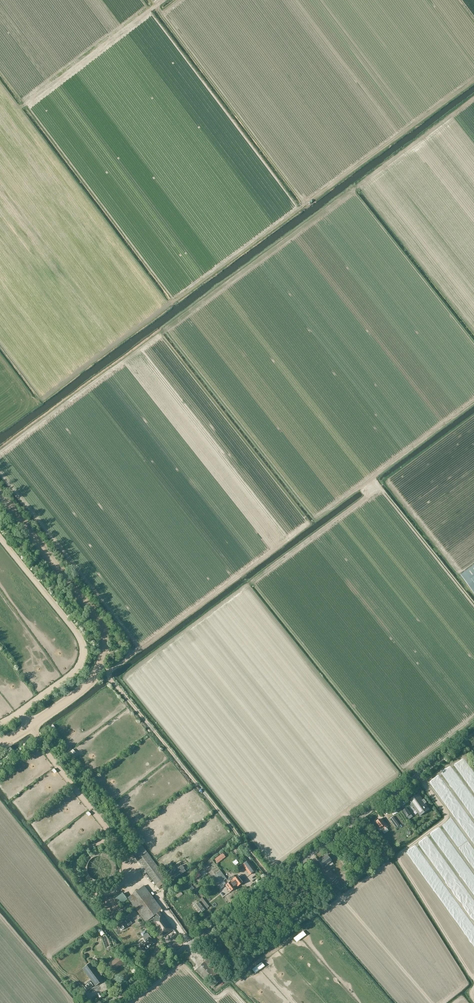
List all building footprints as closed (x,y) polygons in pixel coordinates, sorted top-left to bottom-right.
[(462,575),(473,592),(473,566),(462,575)] [(329,794),(336,803),(343,797),(337,788),(329,794)] [(420,793),(410,800),(413,803),(412,804),(414,807),(415,806),(419,812),(429,805),(427,802),(427,801),(425,798),(424,799),(420,793)] [(395,803),(389,808),(392,812),(398,808),(395,803)] [(403,810),(408,816),(412,813),(407,807),(403,810)] [(393,816),(390,819),(396,828),(399,825),(393,816)] [(380,828),(378,830),(380,833),(387,827),(382,819),(380,820),(380,819),(375,822),(380,828)] [(140,865),(141,865),(157,886),(167,878),(150,857),(151,857),(142,846),(132,854),(140,865)] [(223,854),(215,860),(217,863),(225,857),(223,854)] [(327,855),(318,861),(323,869),(332,862),(327,855)] [(248,861),(242,865),(250,875),(255,871),(248,861)] [(224,881),(227,879),(220,870),(213,876),(221,887),(226,884),(224,881)] [(235,888),(237,886),(243,883),(238,876),(235,878),(234,875),(228,879),(230,882),(225,885),(230,892),(235,888)] [(337,887),(341,882),(337,878),(332,882),(337,887)] [(134,893),(127,898),(147,925),(148,924),(150,923),(152,926),(161,938),(173,929),(160,911),(162,910),(144,885),(134,893)] [(122,893),(115,898),(121,905),(127,900),(122,893)] [(200,915),(205,910),(198,902),(198,903),(195,900),(192,903),(193,906),(200,915)] [(129,918),(117,926),(121,931),(132,923),(129,918)] [(145,940),(139,945),(143,951),(154,944),(149,938),(150,937),(147,934),(143,937),(145,940)] [(91,947),(86,951),(89,955),(94,951),(91,947)] [(118,957),(109,964),(114,971),(123,963),(118,957)] [(207,959),(204,962),(197,969),(214,987),(222,980),(221,980),(224,977),(207,959)] [(82,969),(92,982),(91,983),(92,985),(94,984),(95,986),(104,980),(91,962),(82,969)] [(93,986),(92,985),(91,983),(90,982),(84,987),(86,991),(93,986)]
